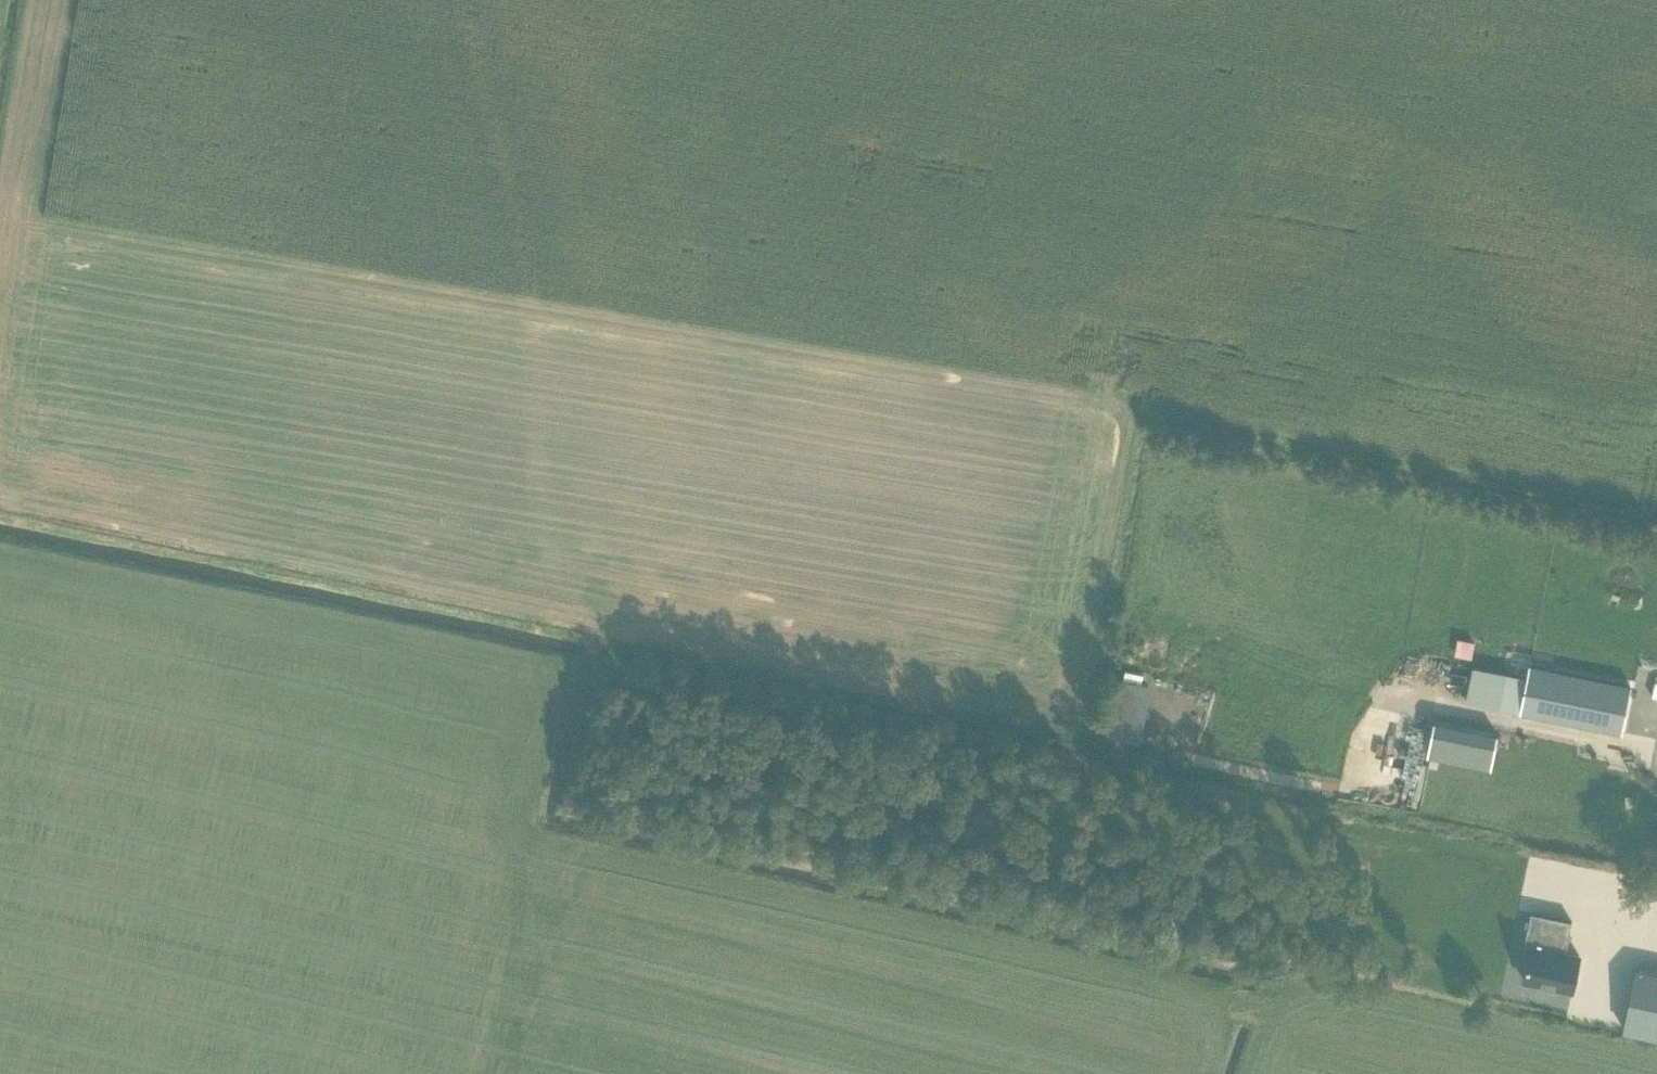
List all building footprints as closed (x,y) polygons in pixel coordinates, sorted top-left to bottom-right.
[(1520,663),(1520,654),(1495,653),(1494,662),(1520,663)] [(1621,732),(1631,683),(1529,664),(1520,713),(1621,732)] [(1501,670),(1499,705),(1519,706),(1520,670),(1501,670)] [(1487,697),(1495,699),(1501,676),(1493,674),(1487,697)] [(1202,726),(1203,700),(1192,699),(1191,726),(1202,726)] [(1427,755),(1491,768),(1498,733),(1434,720),(1427,755)] [(1572,920),(1531,911),(1524,944),(1531,945),(1524,979),(1572,989),(1580,954),(1562,950),(1565,938),(1568,938),(1572,920)] [(1638,966),(1625,1028),(1656,1035),(1656,970),(1638,966)]
